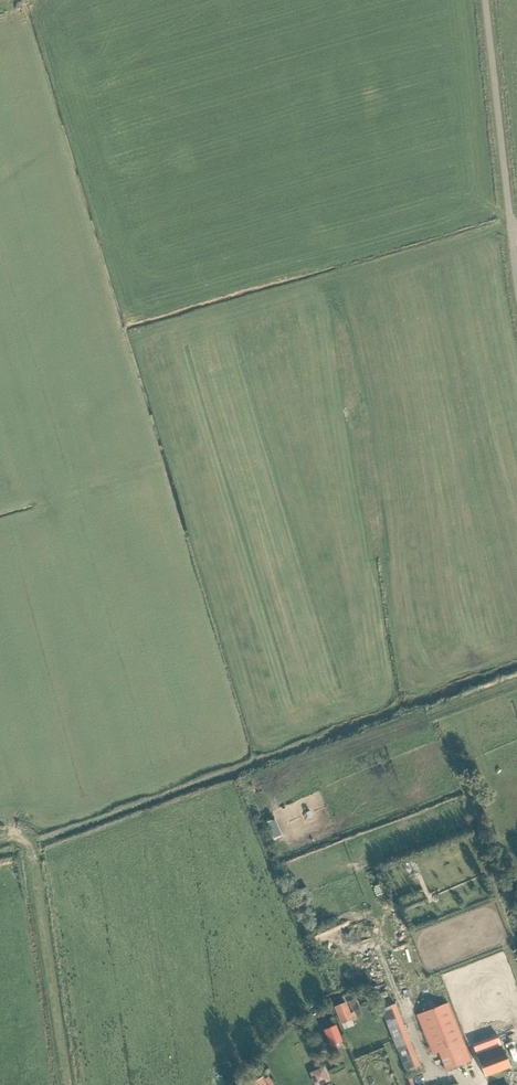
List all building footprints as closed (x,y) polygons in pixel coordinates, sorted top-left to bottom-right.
[(343,1023),(357,1017),(354,1012),(351,1013),(347,1002),(336,1006),(343,1023)] [(420,1068),(394,1004),(381,1009),(406,1074),(420,1068)] [(445,1070),(471,1060),(448,1004),(417,1016),(432,1053),(438,1051),(445,1070)] [(335,1026),(325,1030),(331,1045),(341,1041),(335,1026)] [(503,1035),(507,1051),(513,1050),(509,1034),(503,1035)] [(501,1046),(476,1055),(478,1060),(484,1077),(510,1067),(504,1050),(503,1051),(501,1046)] [(324,1068),(313,1073),(317,1083),(329,1078),(324,1068)] [(256,1072),(249,1077),(253,1083),(252,1084),(253,1084),(268,1084),(262,1077),(260,1078),(256,1072)]
